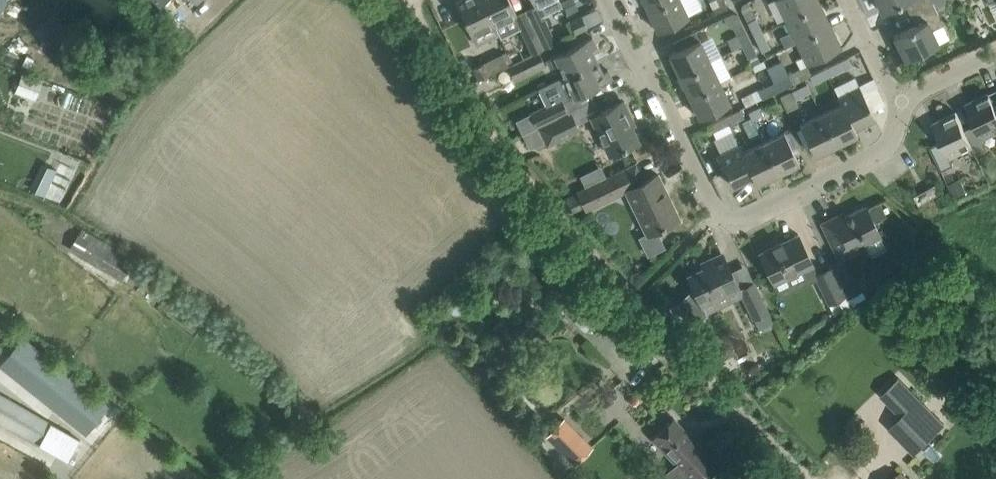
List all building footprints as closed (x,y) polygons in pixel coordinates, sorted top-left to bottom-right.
[(482,0),(459,0),(456,2),(472,36),(494,25),(482,0)] [(494,25),(517,14),(510,0),(482,0),(494,25)] [(535,5),(537,4),(543,1),(548,12),(562,5),(560,0),(532,0),(535,5)] [(647,9),(667,0),(643,0),(647,9)] [(681,0),(667,0),(647,9),(658,31),(688,16),(681,0)] [(786,21),(820,4),(818,0),(776,0),(786,21)] [(932,2),(931,0),(876,0),(882,12),(904,1),(910,13),(932,2)] [(937,12),(949,6),(946,0),(937,0),(932,2),(910,13),(915,25),(893,35),(905,59),(939,43),(932,30),(943,24),(937,12)] [(831,26),(820,4),(786,21),(796,43),(831,26)] [(541,11),(529,17),(544,48),(556,42),(541,11)] [(587,27),(582,15),(570,21),(576,33),(587,27)] [(529,17),(517,22),(533,54),(539,51),(544,48),(529,17)] [(748,21),(755,36),(763,32),(756,17),(748,21)] [(732,50),(743,45),(750,41),(742,24),(734,28),(737,34),(727,38),(732,50)] [(831,26),(796,43),(807,65),(842,49),(831,26)] [(770,48),(763,32),(755,36),(762,51),(770,48)] [(559,64),(564,76),(597,60),(591,49),(597,46),(592,37),(554,55),(546,59),(550,69),(559,64)] [(710,61),(700,39),(669,54),(679,75),(710,61)] [(743,45),(749,58),(753,65),(761,62),(757,54),(750,41),(743,45)] [(533,54),(508,65),(508,66),(514,79),(545,64),(539,51),(533,54)] [(478,80),(508,66),(508,65),(503,53),(473,68),(478,80)] [(597,60),(564,76),(557,80),(567,100),(574,96),(574,97),(612,79),(608,69),(602,72),(597,60)] [(782,60),(767,67),(774,83),(778,91),(793,83),(782,60)] [(720,81),(710,61),(679,75),(689,96),(720,81)] [(840,61),(825,68),(828,76),(834,87),(842,83),(837,72),(843,69),(840,61)] [(810,75),(813,83),(828,76),(825,68),(812,74),(810,75)] [(23,73),(16,94),(35,101),(43,80),(23,73)] [(730,103),(720,81),(689,96),(699,117),(730,103)] [(774,83),(759,90),(763,98),(778,91),(774,83)] [(795,99),(810,91),(807,83),(792,91),(795,99)] [(839,96),(842,102),(854,127),(875,117),(860,86),(839,96)] [(964,130),(972,147),(971,147),(975,154),(987,148),(983,138),(995,132),(995,108),(995,106),(989,94),(989,93),(965,104),(975,125),(965,130),(964,130)] [(538,126),(568,111),(562,99),(531,113),(538,126)] [(623,101),(591,116),(610,155),(638,141),(627,116),(629,115),(623,101)] [(858,134),(854,127),(842,102),(821,113),(836,144),(858,134)] [(759,106),(748,112),(751,118),(752,120),(767,112),(763,104),(759,106)] [(743,114),(740,109),(725,116),(729,124),(744,117),(743,114)] [(568,111),(538,126),(544,138),(547,145),(580,130),(572,112),(569,113),(568,111)] [(941,141),(930,147),(936,159),(938,165),(941,171),(953,165),(950,157),(971,147),(972,147),(964,130),(965,130),(956,112),(932,123),(941,141)] [(815,155),(836,144),(821,113),(800,123),(815,155)] [(725,116),(710,123),(714,131),(729,124),(725,116)] [(752,120),(751,118),(742,122),(751,141),(760,136),(752,120)] [(763,142),(778,173),(799,163),(784,131),(763,142)] [(756,183),(778,173),(763,142),(741,152),(753,176),(756,183)] [(741,152),(738,145),(717,155),(732,186),(753,176),(741,152)] [(45,195),(58,170),(44,162),(30,188),(45,195)] [(613,174),(593,184),(591,180),(575,186),(577,191),(586,210),(622,192),(613,174)] [(625,189),(647,234),(680,219),(658,174),(625,189)] [(961,179),(948,185),(954,197),(967,191),(961,179)] [(932,186),(911,197),(916,206),(937,194),(932,186)] [(880,235),(875,223),(869,211),(866,205),(836,220),(834,216),(821,223),(839,260),(866,246),(865,243),(880,235)] [(881,205),(869,211),(875,223),(887,217),(881,205)] [(66,230),(72,220),(56,211),(50,221),(66,230)] [(71,248),(126,280),(138,259),(83,227),(71,248)] [(774,283),(792,274),(813,264),(798,234),(759,253),(774,283)] [(710,264),(688,275),(693,287),(676,304),(698,327),(708,318),(701,302),(738,285),(722,253),(708,260),(710,264)] [(840,285),(831,266),(814,275),(834,315),(850,305),(847,299),(840,285)] [(532,286),(515,268),(504,279),(521,297),(532,286)] [(852,280),(840,285),(847,299),(860,292),(854,279),(852,280)] [(739,289),(753,318),(759,329),(773,322),(768,311),(754,282),(739,289)] [(38,445),(51,422),(0,393),(0,424),(38,445)] [(918,449),(932,435),(944,424),(919,399),(893,424),(918,449)] [(659,431),(652,438),(679,466),(671,474),(677,478),(704,478),(719,465),(673,417),(659,431)] [(565,418),(547,436),(569,458),(587,440),(565,418)]
